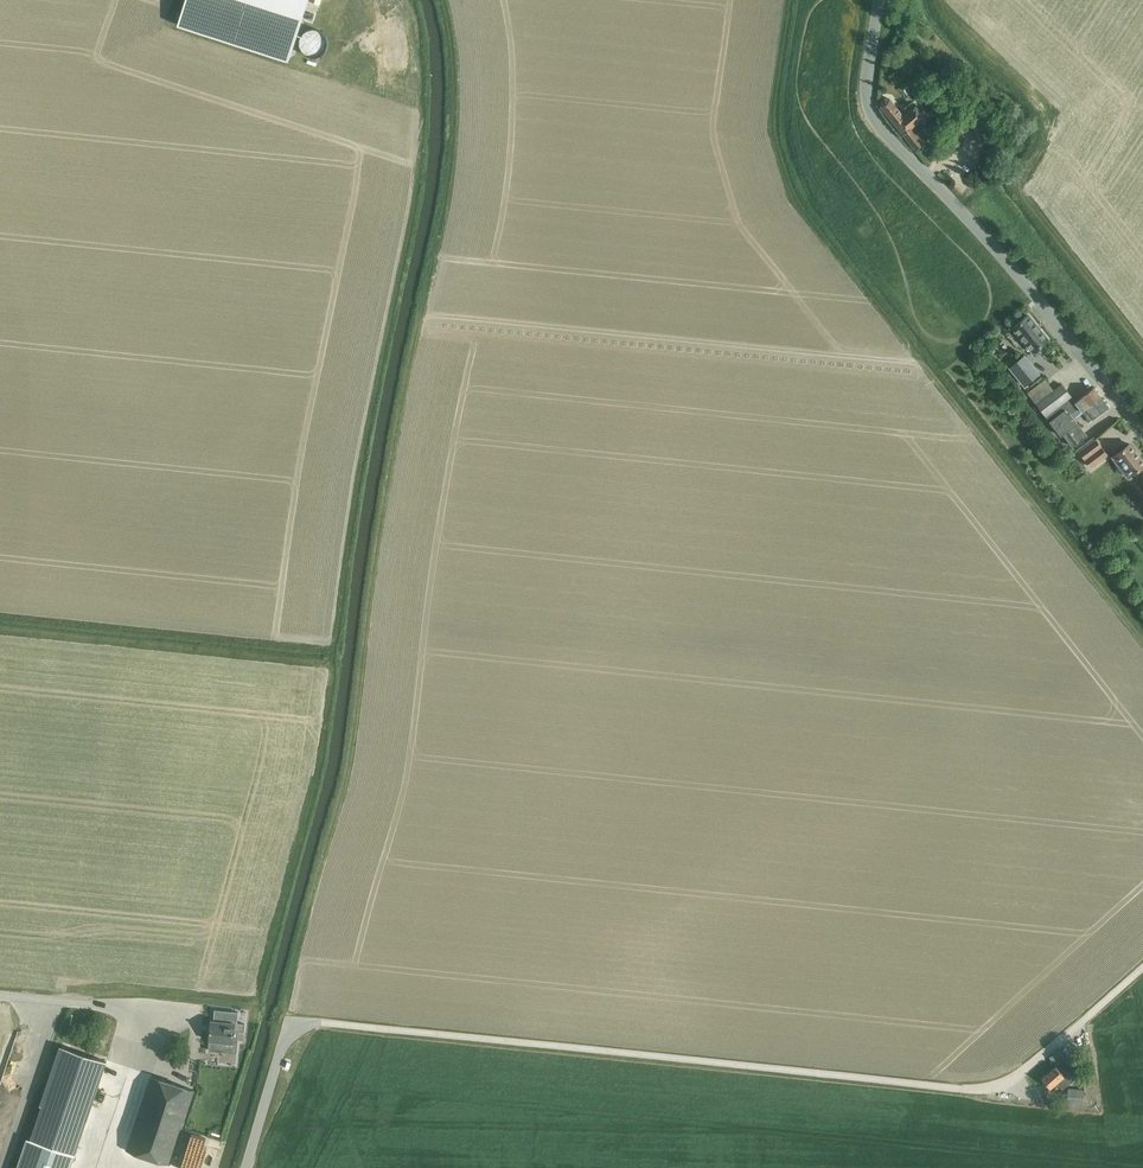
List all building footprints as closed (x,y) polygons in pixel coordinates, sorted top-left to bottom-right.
[(180,23),(289,58),(308,0),(187,0),(180,23)] [(903,114),(898,108),(890,99),(885,98),(881,101),(881,106),(916,149),(929,138),(919,123),(925,117),(917,106),(907,113),(905,112),(903,114)] [(985,154),(976,168),(984,173),(993,160),(985,154)] [(1033,352),(1049,339),(1029,314),(1013,327),(1033,352)] [(1025,385),(1039,373),(1025,356),(1011,367),(1025,385)] [(1054,390),(1047,380),(1046,379),(1028,392),(1062,436),(1064,434),(1073,446),(1088,435),(1075,418),(1081,413),(1089,424),(1095,419),(1095,418),(1109,407),(1095,387),(1076,402),(1062,384),(1054,390)] [(1091,467),(1109,454),(1097,439),(1080,452),(1091,467)] [(1136,472),(1142,466),(1142,461),(1130,444),(1113,456),(1129,477),(1136,472)] [(1121,510),(1127,519),(1142,507),(1142,501),(1139,496),(1121,510)] [(210,1041),(209,1050),(222,1052),(224,1042),(233,1043),(235,1031),(239,1031),(244,1032),(245,1024),(212,1020),(210,1041)] [(76,1154),(107,1061),(61,1046),(41,1105),(43,1106),(31,1139),(76,1154)] [(1051,1088),(1057,1082),(1064,1089),(1066,1087),(1079,1076),(1064,1058),(1042,1078),(1051,1088)] [(191,1101),(194,1090),(152,1076),(128,1151),(160,1161),(158,1167),(169,1167),(191,1101)] [(1085,1105),(1086,1090),(1069,1089),(1068,1103),(1085,1105)] [(76,1154),(31,1139),(30,1139),(20,1167),(71,1167),(76,1154)]
